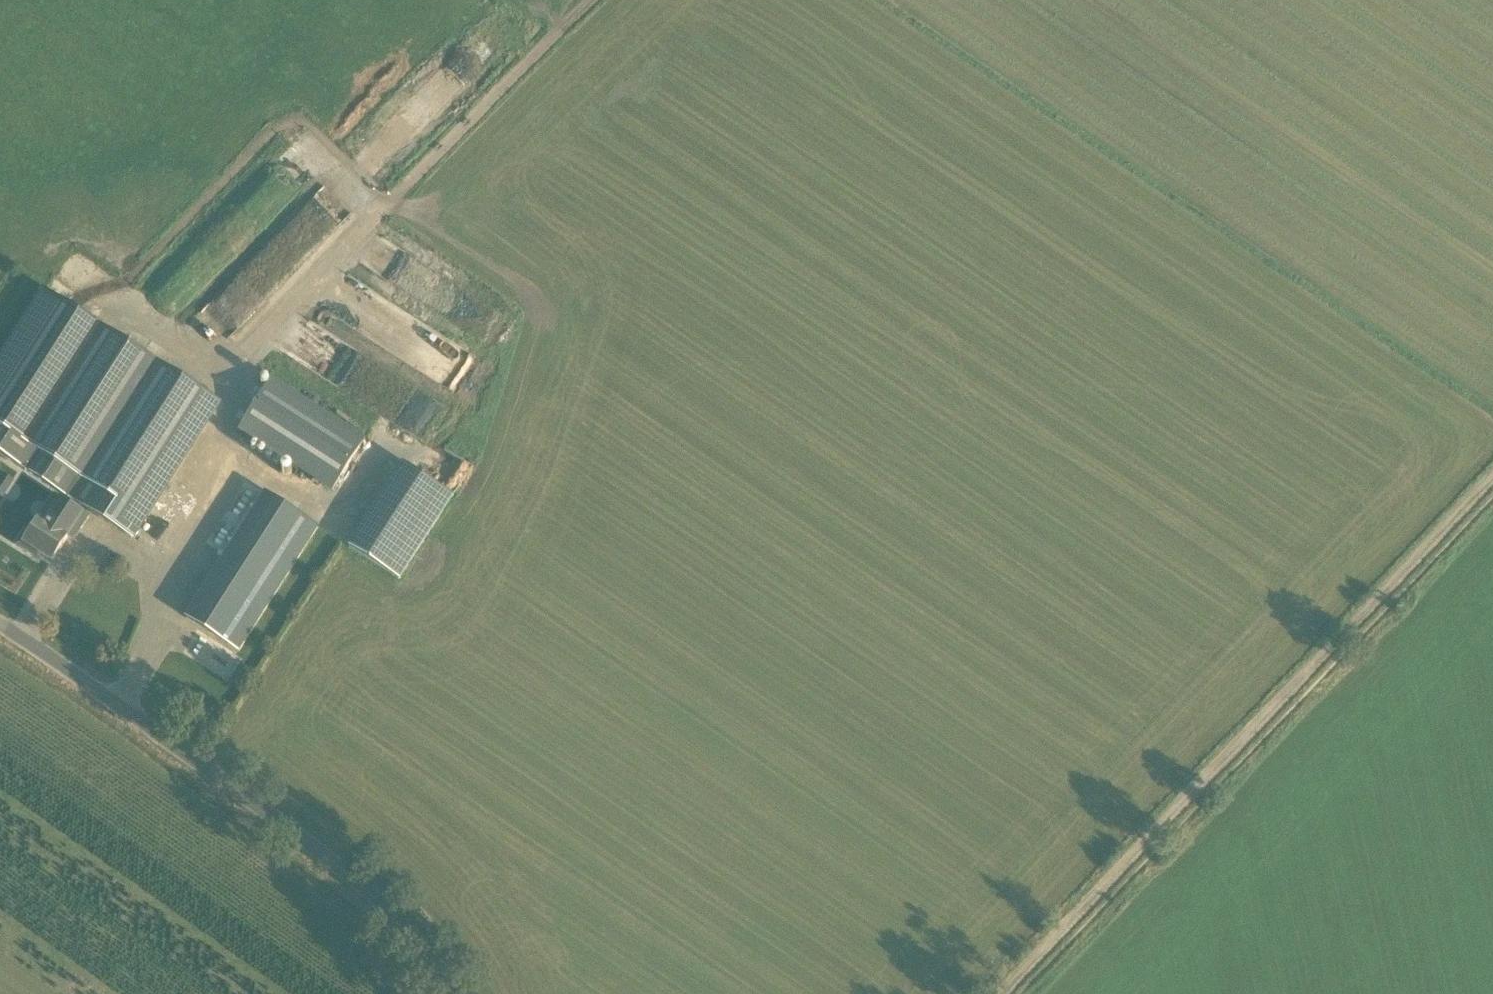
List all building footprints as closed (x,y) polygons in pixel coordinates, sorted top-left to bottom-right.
[(422,338),(428,330),(347,272),(330,296),(400,345),(411,330),(422,338)] [(0,362),(0,455),(5,458),(131,539),(219,403),(96,323),(93,322),(45,291),(0,362)] [(238,432),(332,493),(367,439),(272,379),(238,432)] [(3,494),(13,482),(1,472),(0,473),(0,492),(3,494)] [(52,562),(75,526),(81,530),(89,517),(55,495),(46,508),(57,515),(51,524),(44,519),(44,520),(40,518),(29,536),(24,533),(17,545),(36,558),(39,553),(52,562)] [(409,563),(359,530),(348,547),(398,580),(409,563)] [(229,552),(186,619),(238,652),(281,585),(229,552)]
